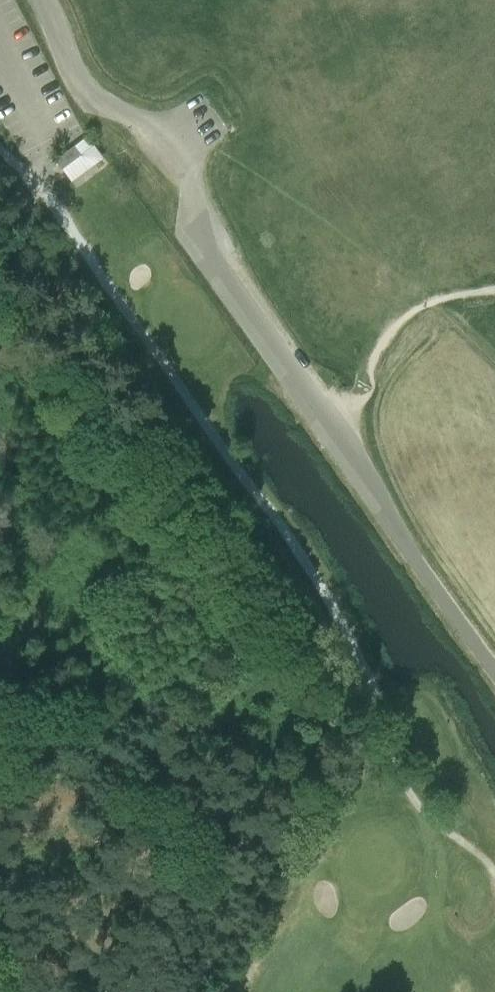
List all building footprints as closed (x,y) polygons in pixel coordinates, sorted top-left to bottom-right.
[(69,149),(54,160),(61,169),(62,169),(81,155),(74,145),(69,149)]
